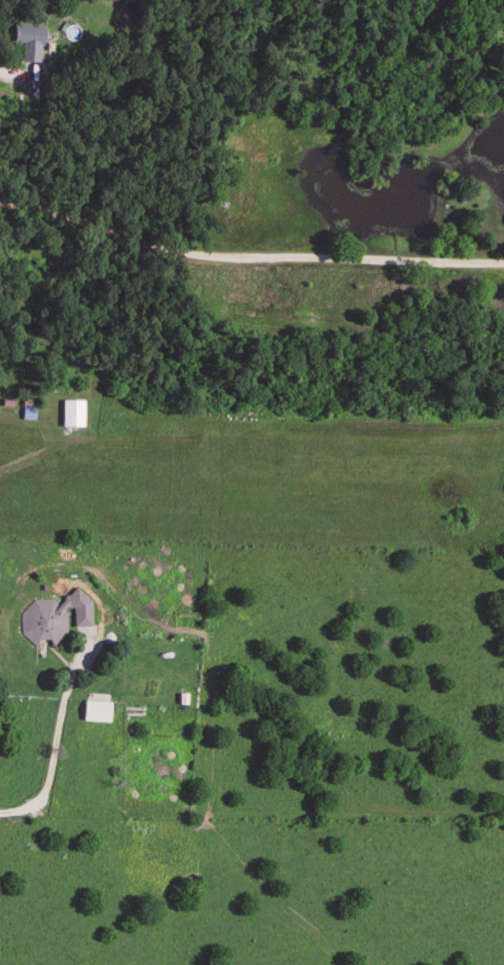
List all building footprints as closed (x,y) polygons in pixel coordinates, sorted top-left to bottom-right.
[(21,47),(20,65),(42,65),(42,26),(12,25),(12,47),(21,47)] [(33,420),(33,401),(22,401),(22,420),(33,420)] [(61,428),(82,428),(82,402),(61,402),(61,428)] [(88,627),(88,589),(71,589),(71,627),(88,627)] [(20,611),(20,640),(66,639),(65,602),(29,602),(29,611),(20,611)]
